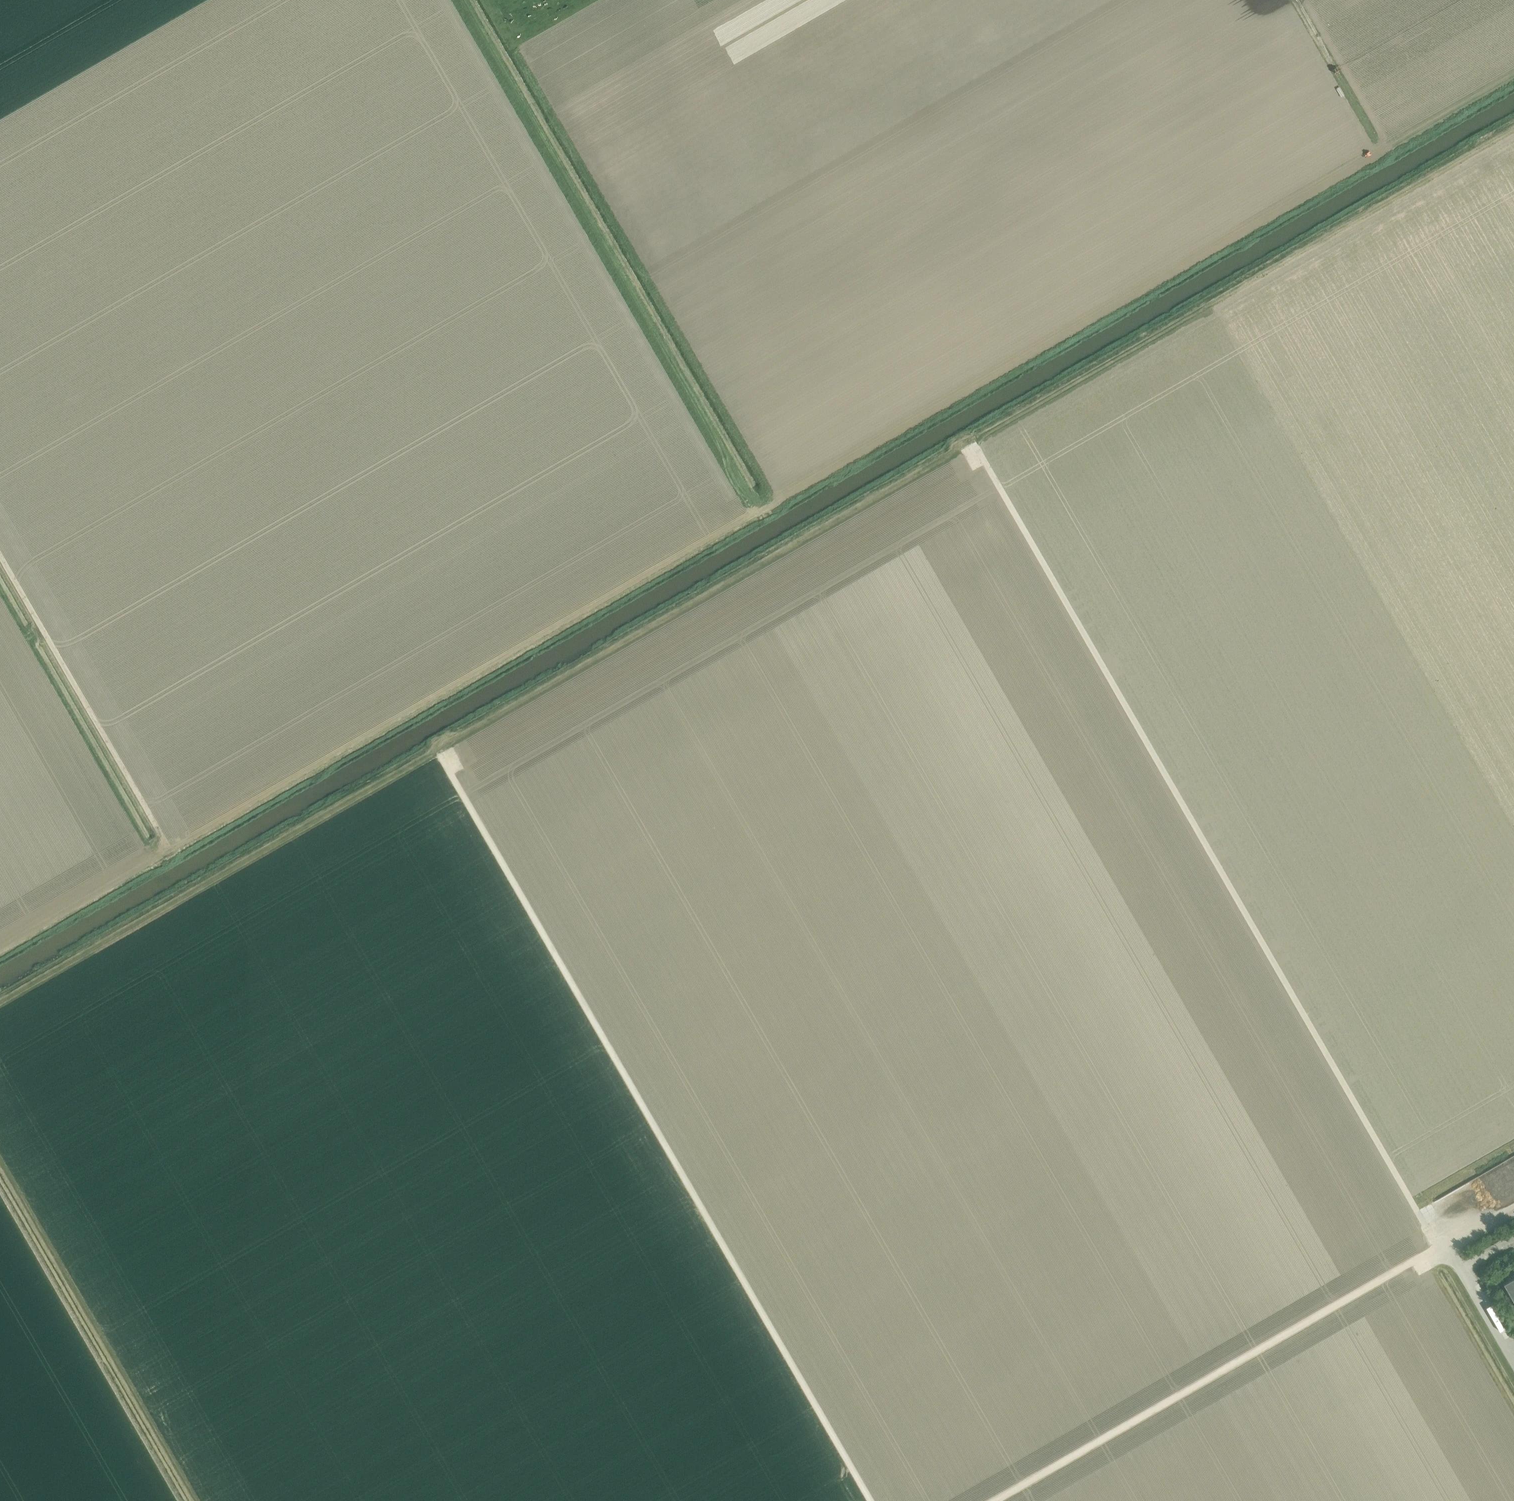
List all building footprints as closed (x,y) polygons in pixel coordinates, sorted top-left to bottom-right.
[(1513,1302),(1513,1277),(1503,1283),(1513,1302)]
